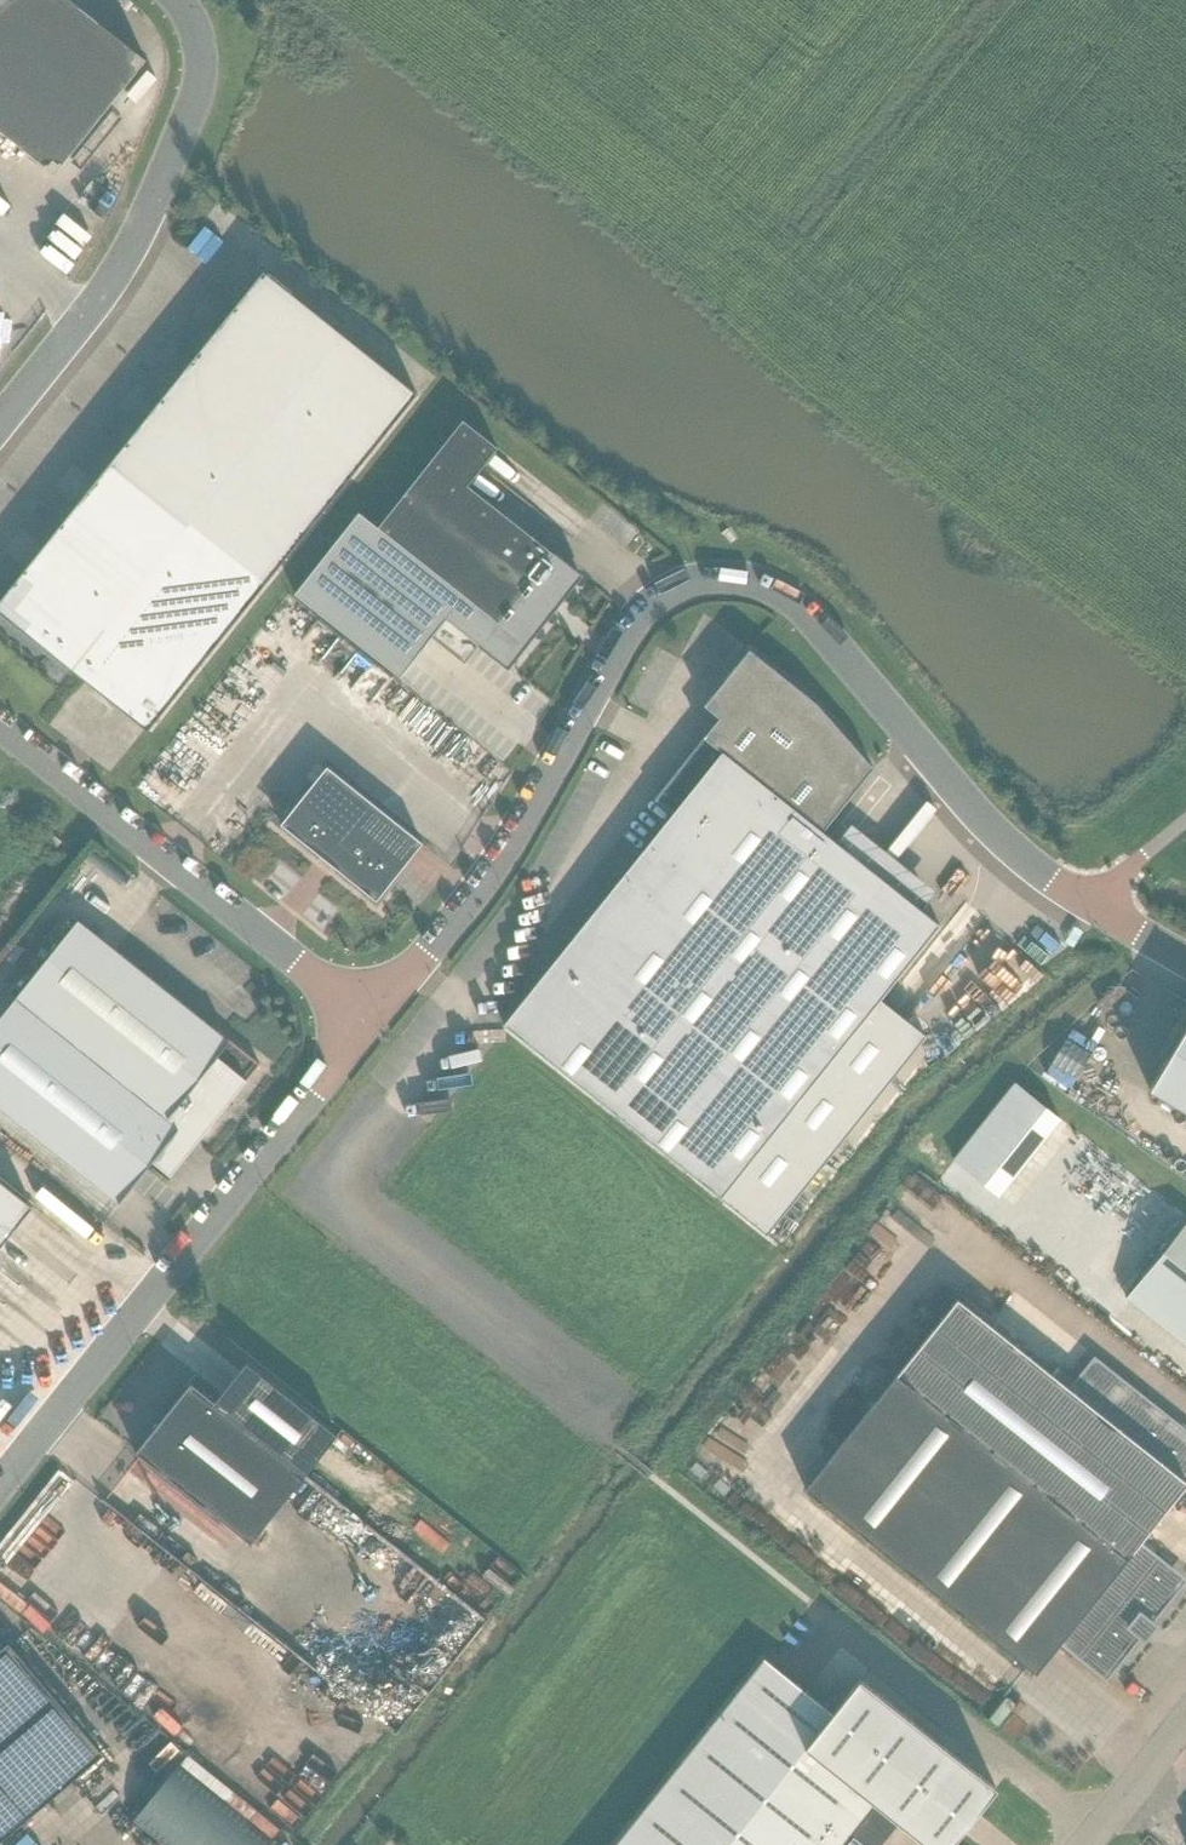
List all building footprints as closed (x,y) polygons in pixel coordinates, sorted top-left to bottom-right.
[(55,175),(146,61),(70,0),(0,0),(0,131),(55,175)] [(263,272),(0,601),(0,612),(148,731),(416,395),(263,272)] [(358,513),(295,594),(400,677),(446,619),(506,667),(579,574),(467,485),(497,447),(463,420),(378,528),(358,513)] [(750,649),(704,706),(721,719),(705,739),(721,752),(504,1025),(767,1235),(926,1035),(881,999),(940,925),(823,832),(845,804),(836,797),(844,790),(846,792),(873,768),(811,697),(750,649)] [(376,900),(423,843),(327,767),(281,824),(376,900)] [(77,920),(0,1017),(0,1108),(119,1203),(152,1162),(171,1176),(260,1065),(77,920)] [(1148,1090),(1185,1112),(1185,1026),(1148,1090)] [(1059,1118),(1016,1084),(954,1161),(998,1195),(1059,1118)] [(33,1207),(0,1180),(0,1248),(33,1207)] [(1125,1299),(1185,1347),(1185,1224),(1185,1223),(1125,1299)] [(1070,1391),(957,1301),(805,1491),(1036,1675),(1061,1644),(1094,1670),(1102,1673),(1110,1672),(1117,1667),(1140,1638),(1144,1641),(1156,1627),(1151,1624),(1175,1594),(1179,1586),(1178,1578),(1173,1572),(1140,1545),(1185,1487),(1185,1483),(1180,1479),(1185,1471),(1185,1434),(1094,1361),(1070,1391)] [(190,1384),(136,1452),(251,1544),(305,1475),(337,1435),(246,1362),(214,1403),(190,1384)] [(879,1621),(900,1641),(920,1621),(899,1601),(879,1621)] [(8,1642),(0,1649),(0,1840),(97,1759),(103,1754),(8,1642)] [(860,1681),(833,1715),(765,1661),(617,1844),(879,1844),(898,1822),(926,1844),(953,1844),(997,1790),(860,1681)] [(263,1698),(290,1707),(294,1693),(267,1684),(263,1698)] [(177,1766),(132,1821),(162,1844),(270,1844),(272,1842),(177,1766)]
